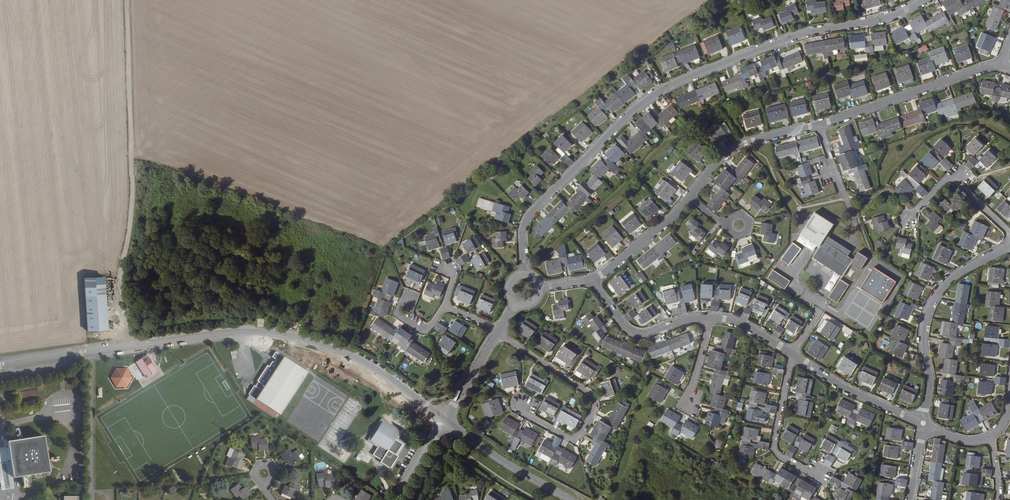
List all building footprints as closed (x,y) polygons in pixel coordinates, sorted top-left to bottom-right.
[(807,9),(811,9),(811,13),(826,11),(825,2),(816,2),(816,0),(807,0),(806,0),(807,9)] [(833,1),(835,10),(844,9),(843,5),(850,5),(849,0),(838,0),(833,1)] [(866,8),(881,5),(880,0),(864,0),(866,8)] [(951,0),(947,0),(942,3),(947,10),(944,12),(948,21),(952,19),(949,15),(957,11),(951,0)] [(964,0),(961,2),(960,0),(951,0),(957,11),(958,13),(965,9),(966,11),(969,9),(964,0)] [(986,0),(965,0),(964,0),(969,9),(986,0)] [(1009,7),(1009,2),(1005,0),(1001,0),(999,6),(995,4),(993,7),(1003,11),(1004,8),(1009,10),(1009,7)] [(787,10),(778,13),(782,22),(793,18),(792,15),(798,12),(794,3),(785,7),(787,10)] [(995,30),(1003,11),(993,7),(985,27),(995,30)] [(930,31),(948,21),(944,12),(925,22),(928,27),(930,31)] [(774,26),(770,16),(762,20),(761,16),(752,20),(755,29),(760,28),(762,27),(763,29),(762,29),(763,30),(774,26)] [(925,22),(922,16),(909,23),(909,24),(913,29),(910,31),(915,40),(918,38),(915,34),(928,27),(925,22)] [(915,40),(910,31),(906,33),(903,27),(903,26),(890,33),(896,44),(909,37),(911,42),(915,40)] [(741,28),(727,34),(732,47),(746,42),(741,28)] [(887,44),(885,31),(870,33),(871,35),(871,40),(868,41),(869,51),(873,51),(872,45),(887,44)] [(982,32),(976,46),(989,52),(995,37),(982,32)] [(869,51),(868,41),(864,41),(864,36),(863,34),(845,37),(847,47),(848,51),(851,51),(851,49),(865,47),(866,52),(869,51)] [(844,47),(842,37),(825,40),(827,51),(827,55),(832,54),(832,50),(844,47)] [(718,38),(704,43),(709,56),(723,51),(718,38)] [(827,51),(825,40),(804,44),(806,54),(827,51)] [(667,44),(669,49),(676,47),(674,41),(667,44)] [(967,44),(952,49),(957,62),(971,57),(967,44)] [(948,60),(944,47),(929,52),(931,56),(934,65),(948,60)] [(700,60),(695,48),(678,55),(682,64),(683,64),(683,66),(687,64),(687,65),(700,60)] [(779,60),(798,52),(797,48),(784,52),(777,54),(779,60)] [(802,61),(798,52),(779,60),(783,69),(802,61)] [(779,60),(777,54),(767,58),(771,68),(778,65),(780,70),(783,69),(779,60)] [(678,66),(682,64),(678,55),(660,62),(665,74),(679,69),(678,66)] [(934,65),(931,56),(916,61),(921,74),(936,69),(934,65)] [(771,68),(767,58),(760,61),(762,66),(759,67),(762,77),(766,76),(764,71),(771,68)] [(762,77),(759,67),(756,69),(754,64),(747,66),(751,76),(757,73),(759,78),(762,77)] [(913,77),(908,64),(894,69),(898,82),(903,80),(912,77),(913,77)] [(751,76),(747,66),(740,69),(742,74),(739,75),(743,85),(746,83),(744,78),(751,76)] [(640,90),(652,81),(644,71),(632,80),(629,75),(626,78),(632,86),(634,88),(637,86),(640,90)] [(886,72),(871,77),(876,90),(890,85),(886,72)] [(739,75),(738,73),(734,74),(735,77),(722,82),(725,91),(743,85),(739,75)] [(631,91),(629,88),(632,86),(626,78),(623,80),(627,85),(616,94),(624,104),(635,95),(631,91)] [(852,93),(849,85),(847,80),(833,85),(837,98),(852,93)] [(868,93),(863,80),(849,85),(852,93),(853,98),(868,93)] [(993,90),(994,87),(995,83),(982,81),(980,93),(992,96),(991,101),(995,102),(997,91),(993,90)] [(719,92),(715,83),(696,91),(699,100),(719,92)] [(1002,84),(1001,88),(1000,92),(997,91),(995,102),(998,103),(999,97),(1009,99),(1009,86),(1002,84)] [(699,100),(696,91),(677,98),(680,108),(699,100)] [(960,108),(976,102),(972,92),(952,99),(957,114),(958,114),(961,113),(960,108)] [(812,96),(816,110),(830,106),(827,93),(812,96)] [(612,113),(624,104),(616,94),(604,103),(600,98),(597,100),(604,109),(607,106),(609,109),(612,113)] [(804,99),(789,102),(793,116),(808,112),(804,99)] [(923,115),(936,111),(935,105),(932,99),(919,103),(920,107),(921,110),(917,111),(921,121),(925,120),(923,115)] [(957,114),(952,99),(935,105),(936,111),(938,115),(946,112),(951,110),(953,115),(957,114)] [(604,113),(601,111),(604,109),(597,100),(595,103),(599,108),(587,117),(595,127),(607,118),(604,113)] [(789,117),(785,103),(766,108),(770,122),(789,117)] [(667,122),(678,113),(671,105),(657,117),(664,125),(667,129),(670,126),(667,122)] [(758,110),(743,114),(746,128),(761,124),(758,110)] [(921,121),(917,111),(898,118),(901,128),(921,121)] [(664,125),(657,117),(654,119),(649,113),(643,118),(651,129),(658,123),(661,127),(664,125)] [(651,129),(643,118),(636,124),(641,130),(639,132),(646,140),(649,138),(645,134),(651,129)] [(901,128),(898,118),(878,125),(882,135),(891,131),(901,128)] [(882,135),(878,125),(875,126),(874,123),(872,119),(859,124),(863,136),(877,131),(878,136),(882,135)] [(581,122),(571,132),(581,142),(592,132),(581,122)] [(719,124),(707,133),(715,144),(727,135),(719,124)] [(854,142),(849,126),(839,130),(844,145),(838,147),(840,151),(846,149),(858,145),(859,145),(858,142),(854,142)] [(630,154),(646,140),(639,132),(627,142),(622,135),(617,139),(630,154)] [(561,135),(553,143),(563,152),(571,144),(561,135)] [(798,152),(818,147),(816,137),(796,142),(798,152)] [(975,138),(966,147),(974,155),(983,145),(975,138)] [(941,139),(933,147),(943,156),(951,148),(941,139)] [(696,141),(687,153),(698,162),(707,150),(696,141)] [(798,152),(796,142),(776,147),(778,157),(798,152)] [(614,164),(624,154),(616,145),(606,155),(609,158),(611,160),(608,163),(615,170),(617,172),(619,169),(614,164)] [(855,158),(852,150),(855,149),(859,148),(858,145),(846,149),(847,153),(841,154),(839,155),(841,163),(855,158)] [(549,147),(541,155),(551,165),(559,157),(549,147)] [(988,150),(979,159),(987,167),(996,158),(988,150)] [(929,152),(921,160),(930,169),(938,161),(929,152)] [(572,162),(565,154),(563,157),(570,164),(572,162)] [(814,163),(826,159),(824,154),(807,160),(808,162),(796,166),(800,178),(795,180),(796,183),(806,179),(810,178),(808,175),(812,174),(808,163),(814,161),(814,163)] [(570,164),(563,157),(560,159),(568,166),(570,164)] [(968,167),(975,159),(972,157),(965,164),(968,167)] [(742,179),(753,164),(745,158),(734,172),(742,179)] [(857,166),(855,158),(841,163),(844,171),(848,170),(852,168),(853,171),(863,168),(866,167),(865,164),(861,165),(857,166)] [(952,165),(945,158),(942,161),(950,168),(952,165)] [(970,169),(977,162),(975,159),(968,167),(970,169)] [(599,180),(609,169),(612,173),(615,170),(608,163),(605,166),(603,163),(600,161),(590,171),(595,176),(599,180)] [(681,161),(671,173),(682,181),(691,170),(681,161)] [(950,168),(942,161),(940,163),(948,170),(950,168)] [(918,183),(925,175),(918,168),(921,166),(918,163),(908,174),(918,183)] [(532,174),(528,178),(535,186),(541,180),(538,177),(543,172),(536,165),(529,172),(532,174)] [(866,176),(863,168),(853,171),(860,191),(870,188),(866,176)] [(742,179),(734,172),(732,175),(728,172),(725,169),(720,176),(731,185),(736,178),(740,181),(742,179)] [(918,183),(908,174),(906,176),(915,185),(918,183)] [(588,198),(603,184),(599,180),(595,176),(587,184),(583,188),(581,187),(579,189),(588,198)] [(726,191),(731,185),(720,176),(715,182),(717,184),(714,187),(727,197),(730,194),(726,191)] [(915,185),(906,176),(903,179),(913,188),(915,185)] [(987,177),(977,187),(988,197),(998,187),(987,177)] [(657,190),(665,180),(662,178),(654,187),(657,190)] [(818,192),(814,180),(811,181),(807,183),(806,179),(796,183),(797,187),(803,185),(807,196),(818,192)] [(913,188),(903,179),(895,187),(896,188),(893,191),(897,194),(900,192),(905,196),(913,188)] [(666,201),(676,189),(665,180),(657,190),(655,192),(666,201)] [(514,187),(508,193),(515,200),(520,196),(522,198),(528,192),(521,185),(517,189),(514,187)] [(927,192),(920,185),(917,187),(925,194),(927,192)] [(716,211),(727,197),(714,187),(712,190),(717,193),(708,205),(716,211)] [(925,194),(917,187),(915,190),(922,197),(925,194)] [(573,213),(588,198),(579,189),(576,191),(578,193),(566,205),(570,209),(573,213)] [(755,195),(747,204),(750,207),(752,205),(758,210),(760,207),(765,212),(771,204),(764,198),(761,201),(755,195)] [(954,210),(960,204),(953,197),(948,202),(946,199),(939,206),(947,213),(951,208),(954,210)] [(650,198),(638,207),(647,218),(659,209),(650,198)] [(496,213),(499,204),(482,199),(479,207),(496,213)] [(996,209),(1007,219),(1009,215),(1009,206),(1004,201),(996,209)] [(555,224),(570,209),(566,205),(562,202),(547,216),(555,224)] [(507,222),(510,214),(507,213),(509,206),(500,203),(499,204),(496,213),(500,214),(498,219),(507,222)] [(934,211),(928,218),(931,220),(926,225),(933,232),(940,225),(938,222),(942,218),(934,211)] [(811,257),(841,277),(850,264),(860,270),(867,259),(858,252),(852,260),(823,241),(833,224),(814,212),(800,234),(818,247),(811,257)] [(633,214),(621,223),(629,233),(641,224),(633,214)] [(541,237),(555,224),(547,216),(534,229),(538,233),(541,237)] [(889,230),(887,221),(885,222),(883,222),(881,216),(872,219),(875,229),(878,228),(880,233),(889,230)] [(692,218),(686,225),(691,230),(689,233),(699,242),(706,234),(697,227),(699,224),(692,218)] [(888,220),(891,229),(896,227),(893,218),(888,220)] [(962,230),(965,224),(963,221),(955,227),(962,230)] [(765,234),(764,241),(773,242),(775,232),(771,232),(773,223),(763,222),(761,233),(765,234)] [(983,240),(989,228),(977,223),(971,235),(978,238),(983,240)] [(603,237),(615,228),(612,226),(601,235),(603,237)] [(442,231),(446,244),(457,241),(453,227),(442,231)] [(623,239),(615,228),(603,237),(606,241),(608,243),(612,248),(623,239)] [(496,238),(492,238),(493,247),(503,247),(502,240),(506,240),(505,231),(495,232),(496,238)] [(972,251),(978,238),(971,235),(966,232),(960,245),(972,251)] [(424,236),(429,250),(439,246),(435,233),(424,236)] [(663,253),(676,242),(669,234),(653,247),(662,258),(666,256),(663,253)] [(475,236),(463,243),(468,253),(481,246),(475,236)] [(883,237),(876,244),(880,247),(886,240),(883,237)] [(910,254),(912,244),(908,243),(906,243),(906,240),(906,239),(898,237),(896,247),(898,247),(901,248),(901,252),(910,254)] [(714,241),(708,249),(715,254),(717,252),(722,256),(729,248),(721,242),(719,245),(714,241)] [(584,269),(582,256),(576,257),(568,258),(567,254),(566,242),(562,244),(565,264),(569,263),(569,267),(570,270),(584,269)] [(790,242),(779,258),(786,263),(797,247),(790,242)] [(597,243),(586,252),(594,262),(605,253),(597,243)] [(562,271),(561,264),(565,264),(562,244),(557,248),(560,252),(560,259),(547,261),(548,273),(562,271)] [(756,254),(753,245),(742,249),(743,252),(737,254),(740,264),(749,260),(748,257),(756,254)] [(942,246),(936,260),(947,265),(954,251),(942,246)] [(662,258),(653,247),(637,260),(644,268),(657,258),(659,261),(662,258)] [(909,258),(910,254),(901,252),(901,248),(898,247),(897,252),(900,253),(900,255),(909,258)] [(484,252),(472,259),(477,269),(489,262),(484,252)] [(758,260),(756,254),(748,257),(749,260),(750,263),(758,260)] [(459,263),(468,258),(466,255),(457,260),(459,263)] [(460,266),(469,261),(468,258),(459,263),(460,266)] [(924,263),(918,276),(930,281),(936,268),(924,263)] [(410,265),(405,278),(419,284),(424,271),(410,265)] [(874,266),(861,287),(884,302),(897,280),(874,266)] [(1002,280),(1003,268),(989,267),(987,286),(997,288),(998,283),(1002,284),(1003,280),(1002,280)] [(773,269),(767,277),(785,289),(790,281),(773,269)] [(642,271),(635,275),(640,283),(647,280),(642,271)] [(632,284),(624,272),(621,274),(630,286),(632,284)] [(630,286),(621,274),(610,282),(618,294),(630,286)] [(84,278),(87,331),(107,330),(104,277),(84,278)] [(393,296),(399,283),(387,278),(382,291),(376,289),(374,293),(385,297),(387,293),(390,295),(393,296)] [(837,303),(849,285),(840,279),(835,287),(833,290),(828,297),(837,303)] [(702,282),(701,296),(712,297),(713,283),(702,282)] [(912,282),(906,295),(918,300),(924,287),(912,282)] [(428,285),(425,294),(434,297),(435,294),(440,297),(444,287),(436,284),(434,287),(428,285)] [(681,286),(684,302),(694,299),(694,297),(695,297),(693,290),(695,289),(695,287),(693,288),(692,284),(681,286)] [(730,299),(731,285),(720,284),(718,298),(730,299)] [(966,304),(969,286),(959,284),(956,302),(966,304)] [(470,304),(475,292),(462,286),(461,289),(457,296),(456,299),(470,304)] [(663,290),(666,304),(677,301),(674,287),(663,290)] [(742,287),(736,300),(746,305),(752,292),(742,287)] [(639,289),(627,298),(634,307),(646,299),(639,289)] [(999,307),(1000,293),(987,291),(985,305),(990,306),(999,307)] [(386,316),(391,303),(384,300),(385,297),(374,293),(373,296),(379,298),(374,312),(386,316)] [(763,312),(769,299),(758,294),(754,304),(751,303),(748,308),(744,318),(748,319),(751,310),(753,307),(763,312)] [(482,295),(477,307),(490,313),(495,300),(482,295)] [(560,304),(553,305),(554,315),(563,314),(563,310),(569,310),(568,300),(559,301),(560,304)] [(911,315),(914,308),(918,309),(920,305),(913,302),(911,306),(903,302),(897,315),(896,315),(895,316),(902,319),(903,318),(909,320),(911,315)] [(963,324),(966,304),(956,302),(953,322),(958,323),(963,324)] [(645,322),(656,314),(650,304),(638,312),(641,316),(645,322)] [(786,319),(789,314),(786,313),(786,312),(777,306),(770,317),(779,323),(783,317),(786,319)] [(1002,321),(1004,307),(999,307),(990,306),(989,320),(1002,321)] [(626,317),(634,311),(632,308),(624,314),(626,317)] [(628,320),(636,314),(634,311),(626,317),(628,320)] [(603,325),(597,316),(594,318),(590,313),(582,318),(587,326),(590,324),(596,331),(593,333),(599,341),(604,335),(599,328),(603,325)] [(792,316),(785,327),(794,333),(801,322),(792,316)] [(388,338),(394,330),(377,318),(371,327),(388,338)] [(832,340),(840,328),(828,320),(828,321),(823,329),(820,333),(832,340)] [(461,337),(467,328),(464,326),(461,324),(456,321),(450,330),(461,337)] [(526,321),(519,332),(530,339),(537,328),(526,321)] [(955,338),(958,323),(953,322),(945,321),(943,336),(951,337),(951,341),(961,342),(961,339),(955,338)] [(448,328),(439,322),(437,325),(445,331),(448,328)] [(904,343),(910,330),(898,324),(892,338),(897,340),(904,343)] [(445,331),(437,325),(435,328),(444,334),(445,331)] [(775,336),(781,327),(778,325),(772,334),(775,336)] [(997,338),(998,327),(985,326),(983,340),(999,342),(1009,343),(1009,340),(997,338)] [(398,344),(406,331),(400,327),(397,332),(394,330),(388,338),(398,344)] [(778,337),(783,329),(781,327),(775,336),(778,337)] [(847,327),(844,332),(852,337),(855,332),(847,327)] [(412,342),(413,340),(411,338),(412,336),(406,331),(398,344),(404,348),(407,350),(412,342)] [(732,348),(736,334),(726,331),(722,345),(721,349),(735,353),(736,349),(732,348)] [(545,332),(537,344),(550,352),(558,340),(545,332)] [(671,351),(691,343),(687,333),(667,341),(671,351)] [(451,353),(458,343),(446,335),(440,345),(443,347),(449,351),(451,353)] [(626,344),(626,343),(623,341),(622,343),(607,337),(603,346),(622,354),(626,344)] [(816,339),(808,352),(819,360),(828,347),(816,339)] [(905,352),(909,345),(904,343),(897,340),(891,353),(903,358),(905,352)] [(671,351),(667,341),(648,349),(652,358),(671,351)] [(951,359),(954,345),(960,346),(961,342),(951,341),(950,344),(942,343),(939,357),(945,358),(951,359)] [(430,353),(412,342),(407,350),(424,362),(430,353)] [(578,352),(566,344),(565,346),(577,354),(578,352)] [(641,362),(645,352),(626,344),(622,354),(641,362)] [(983,344),(982,355),(995,357),(996,345),(983,344)] [(576,360),(579,355),(577,354),(565,346),(563,348),(561,348),(559,351),(560,352),(557,357),(563,361),(567,364),(569,365),(570,364),(574,359),(576,360)] [(735,353),(721,349),(716,348),(715,351),(712,350),(710,359),(723,362),(725,354),(734,356),(735,353)] [(276,352),(272,357),(276,360),(274,362),(273,361),(269,366),(268,365),(257,381),(258,382),(255,386),(254,385),(248,394),(249,395),(246,399),(274,417),(277,413),(279,415),(308,373),(276,352)] [(771,367),(773,355),(766,354),(760,353),(757,364),(771,367)] [(137,361),(138,362),(143,369),(141,371),(145,378),(154,372),(153,370),(155,368),(152,364),(150,365),(147,360),(145,356),(137,361)] [(845,356),(838,367),(850,375),(858,364),(845,356)] [(594,378),(602,367),(598,364),(597,367),(584,358),(577,370),(577,371),(582,374),(589,379),(591,376),(594,378)] [(955,374),(958,360),(951,359),(945,358),(943,372),(946,372),(951,374),(951,377),(961,379),(961,375),(955,374)] [(721,370),(723,362),(710,359),(707,367),(716,369),(715,372),(725,375),(726,372),(721,370)] [(981,363),(979,374),(992,376),(994,364),(981,363)] [(864,367),(858,379),(872,386),(878,373),(864,367)] [(111,377),(117,385),(127,385),(131,377),(126,368),(116,368),(111,377)] [(687,375),(676,369),(669,380),(681,387),(687,375)] [(518,385),(516,371),(500,374),(503,388),(505,388),(513,386),(518,385)] [(769,374),(756,371),(753,382),(767,385),(769,374)] [(719,395),(725,375),(715,372),(709,393),(715,394),(719,395)] [(532,373),(526,385),(538,392),(545,380),(532,373)] [(809,398),(813,380),(799,377),(796,395),(800,396),(809,398)] [(885,377),(879,389),(892,394),(898,382),(885,377)] [(951,396),(954,382),(960,383),(961,379),(951,377),(950,381),(944,380),(941,379),(939,394),(951,396)] [(619,393),(614,379),(601,383),(602,385),(603,389),(606,398),(619,393)] [(978,381),(977,395),(983,395),(983,394),(985,395),(985,393),(990,394),(992,383),(978,381)] [(660,385),(652,398),(665,405),(672,392),(669,390),(670,387),(662,382),(660,385)] [(905,385),(899,397),(912,403),(918,391),(905,385)] [(35,389),(19,392),(21,402),(38,398),(35,389)] [(763,404),(766,392),(752,389),(749,404),(757,406),(758,403),(763,404)] [(724,409),(727,397),(719,395),(715,394),(711,405),(717,407),(716,411),(728,414),(729,410),(724,409)] [(547,396),(540,409),(553,416),(560,404),(547,396)] [(811,417),(814,403),(813,402),(813,399),(809,398),(800,396),(796,414),(811,417)] [(503,412),(498,398),(492,400),(489,401),(484,403),(490,417),(503,412)] [(851,412),(853,408),(854,405),(841,399),(836,411),(849,417),(847,421),(850,423),(854,413),(851,412)] [(997,413),(991,402),(978,409),(975,404),(972,405),(977,414),(980,412),(984,418),(984,420),(997,413)] [(490,417),(484,403),(481,404),(486,418),(490,417)] [(616,426),(626,407),(617,403),(607,421),(616,426)] [(953,405),(940,403),(938,417),(951,419),(953,405)] [(761,415),(763,407),(757,406),(749,404),(746,419),(764,423),(766,416),(761,415)] [(966,431),(978,424),(977,422),(974,416),(977,414),(972,405),(969,407),(972,413),(960,420),(966,431)] [(581,416),(564,406),(557,419),(560,421),(561,420),(568,424),(573,427),(574,428),(581,416)] [(869,426),(874,414),(861,408),(860,411),(858,415),(854,413),(850,423),(853,424),(856,420),(869,426)] [(677,423),(680,417),(668,410),(662,420),(674,427),(672,432),(675,434),(680,425),(677,423)] [(719,428),(722,416),(727,417),(728,414),(716,411),(715,414),(710,413),(706,424),(719,428)] [(401,429),(379,416),(365,439),(376,445),(378,443),(369,438),(380,419),(398,430),(393,437),(401,441),(393,455),(395,456),(404,441),(397,436),(401,429)] [(515,431),(518,424),(506,417),(500,429),(512,436),(510,440),(513,442),(518,432),(515,431)] [(393,437),(398,430),(380,419),(369,438),(378,443),(376,445),(372,453),(380,458),(379,460),(389,466),(395,456),(393,455),(401,441),(393,437)] [(614,429),(616,426),(607,421),(605,424),(599,420),(595,427),(606,433),(610,426),(614,429)] [(693,438),(699,428),(687,420),(683,426),(680,425),(675,434),(678,436),(681,431),(693,438)] [(789,425),(782,437),(792,443),(799,431),(789,425)] [(744,426),(742,437),(756,440),(758,429),(744,426)] [(602,441),(606,433),(595,427),(591,434),(597,438),(596,441),(605,446),(606,443),(602,441)] [(902,429),(888,427),(886,438),(900,440),(902,429)] [(531,446),(538,435),(525,428),(521,434),(518,432),(513,442),(516,444),(519,439),(520,440),(531,446)] [(805,434),(797,446),(807,452),(814,440),(805,434)] [(827,434),(820,446),(830,452),(837,440),(827,434)] [(8,460),(11,478),(48,472),(42,436),(5,442),(6,448),(0,449),(0,461),(8,460)] [(557,447),(561,439),(557,436),(553,444),(557,447)] [(250,438),(251,447),(257,447),(258,450),(267,449),(266,439),(259,440),(259,437),(250,438)] [(515,450),(520,440),(519,439),(516,444),(513,442),(510,448),(515,450)] [(554,453),(557,447),(553,444),(544,440),(538,451),(551,458),(549,463),(552,464),(557,455),(554,453)] [(595,464),(605,446),(596,441),(593,440),(591,443),(594,445),(586,459),(595,464)] [(846,461),(853,449),(843,443),(844,442),(841,440),(836,448),(839,450),(836,456),(846,461)] [(752,458),(754,447),(748,445),(748,442),(742,441),(738,455),(752,458)] [(941,463),(944,444),(939,444),(934,443),(931,461),(941,463)] [(788,456),(793,447),(790,445),(785,454),(788,456)] [(885,445),(883,456),(897,458),(899,447),(885,445)] [(287,449),(279,454),(285,462),(287,460),(291,465),(299,459),(294,452),(291,454),(287,449)] [(240,460),(243,454),(234,450),(230,459),(233,460),(231,466),(240,470),(243,461),(242,460),(240,460)] [(570,468),(576,457),(564,450),(560,457),(557,455),(552,464),(555,466),(558,461),(570,468)] [(827,465),(832,456),(829,454),(824,463),(827,465)] [(978,468),(980,457),(974,456),(966,455),(964,466),(978,468)] [(938,481),(941,468),(941,463),(931,461),(928,480),(933,480),(938,481)] [(773,474),(756,463),(750,472),(768,482),(773,474)] [(882,464),(880,475),(894,477),(896,466),(882,464)] [(781,484),(788,472),(781,468),(777,475),(773,474),(768,482),(772,484),(774,480),(781,484)] [(794,485),(798,478),(793,475),(788,472),(781,484),(780,486),(786,490),(784,492),(789,494),(794,485)] [(333,485),(331,475),(325,476),(325,473),(316,475),(318,484),(324,483),(325,486),(333,485)] [(856,490),(862,480),(850,473),(844,482),(852,488),(856,490)] [(977,475),(964,473),(962,484),(976,486),(977,475)] [(841,481),(833,476),(831,479),(840,484),(841,481)] [(802,496),(809,484),(801,480),(797,487),(794,485),(789,494),(792,496),(794,492),(802,496)] [(943,482),(941,482),(938,481),(933,480),(930,499),(938,499),(940,499),(943,482)] [(285,486),(281,494),(290,497),(292,492),(295,493),(299,485),(290,481),(287,487),(285,486)] [(852,488),(844,482),(842,486),(847,488),(851,491),(852,488)] [(879,482),(877,493),(891,495),(893,484),(879,482)] [(238,495),(242,499),(250,494),(245,487),(242,489),(238,484),(230,489),(236,497),(238,495)] [(814,492),(816,488),(809,484),(802,496),(809,499),(813,499),(815,497),(811,496),(814,492)] [(854,493),(851,491),(847,488),(845,491),(840,488),(835,498),(838,499),(850,499),(854,493)] [(460,499),(478,499),(477,490),(468,491),(468,495),(460,496),(460,499)] [(485,499),(503,499),(504,498),(491,490),(485,499)] [(371,496),(362,491),(357,499),(369,499),(371,496)] [(966,499),(980,499),(983,499),(984,494),(967,491),(966,499)]
